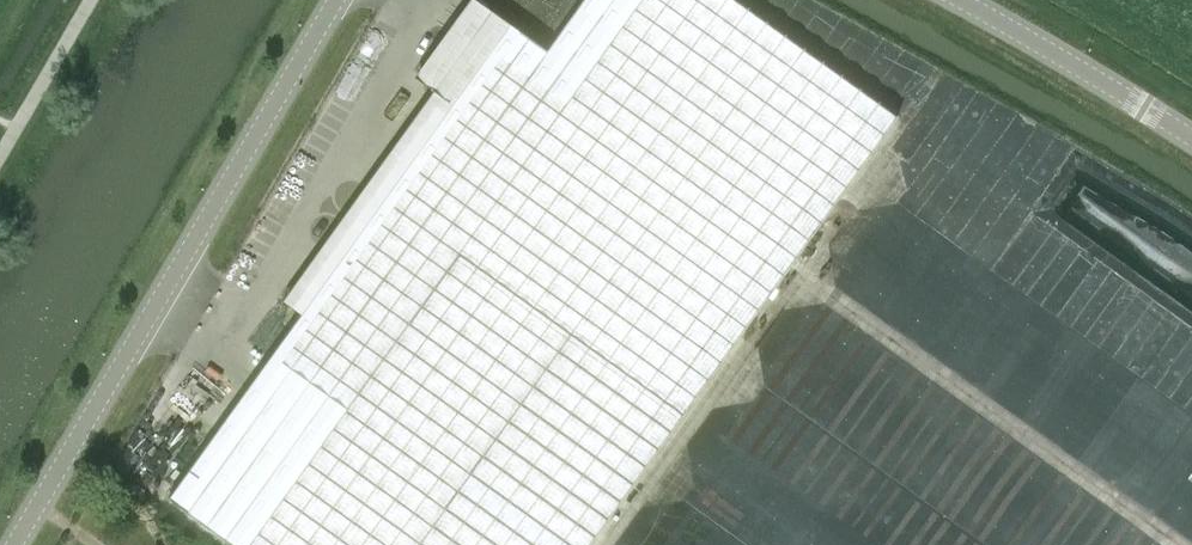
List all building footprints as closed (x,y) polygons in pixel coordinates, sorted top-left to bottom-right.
[(548,51),(477,0),(471,0),(421,69),(440,83),(434,91),(290,293),(307,305),(168,499),(233,544),(589,544),(897,116),(735,0),(584,0),(548,51)] [(1102,248),(1085,247),(1083,268),(1100,270),(1102,248)]
